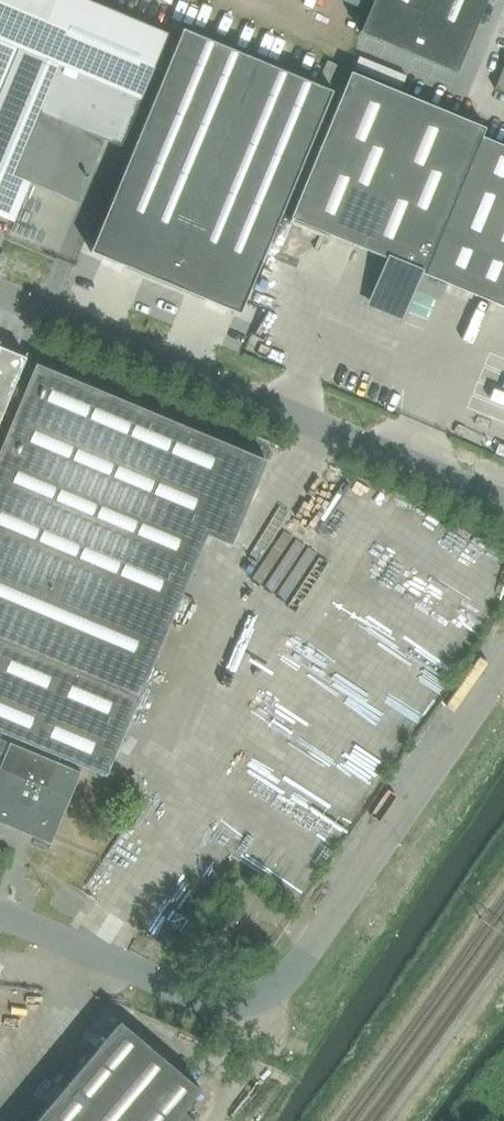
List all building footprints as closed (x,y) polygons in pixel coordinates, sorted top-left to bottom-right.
[(18,222),(33,185),(82,206),(108,142),(126,149),(173,36),(84,0),(0,0),(0,215),(18,222)] [(370,12),(375,0),(341,0),(370,12)] [(361,32),(410,53),(432,0),(375,0),(370,12),(361,32)] [(410,53),(459,73),(489,0),(432,0),(410,53)] [(91,252),(128,267),(241,314),(243,309),(260,268),(333,92),(183,29),(106,216),(91,252)] [(389,259),(372,301),(402,314),(419,272),(503,307),(503,145),(482,136),(486,128),(352,72),(291,219),(389,259)] [(23,354),(0,345),(0,409),(23,354)] [(107,775),(207,530),(232,540),(265,458),(34,364),(0,447),(0,732),(107,775)] [(0,767),(0,822),(3,823),(31,834),(48,841),(78,770),(11,743),(1,767),(0,767)] [(184,1110),(201,1089),(122,1022),(38,1120),(197,1120),(184,1110)]
